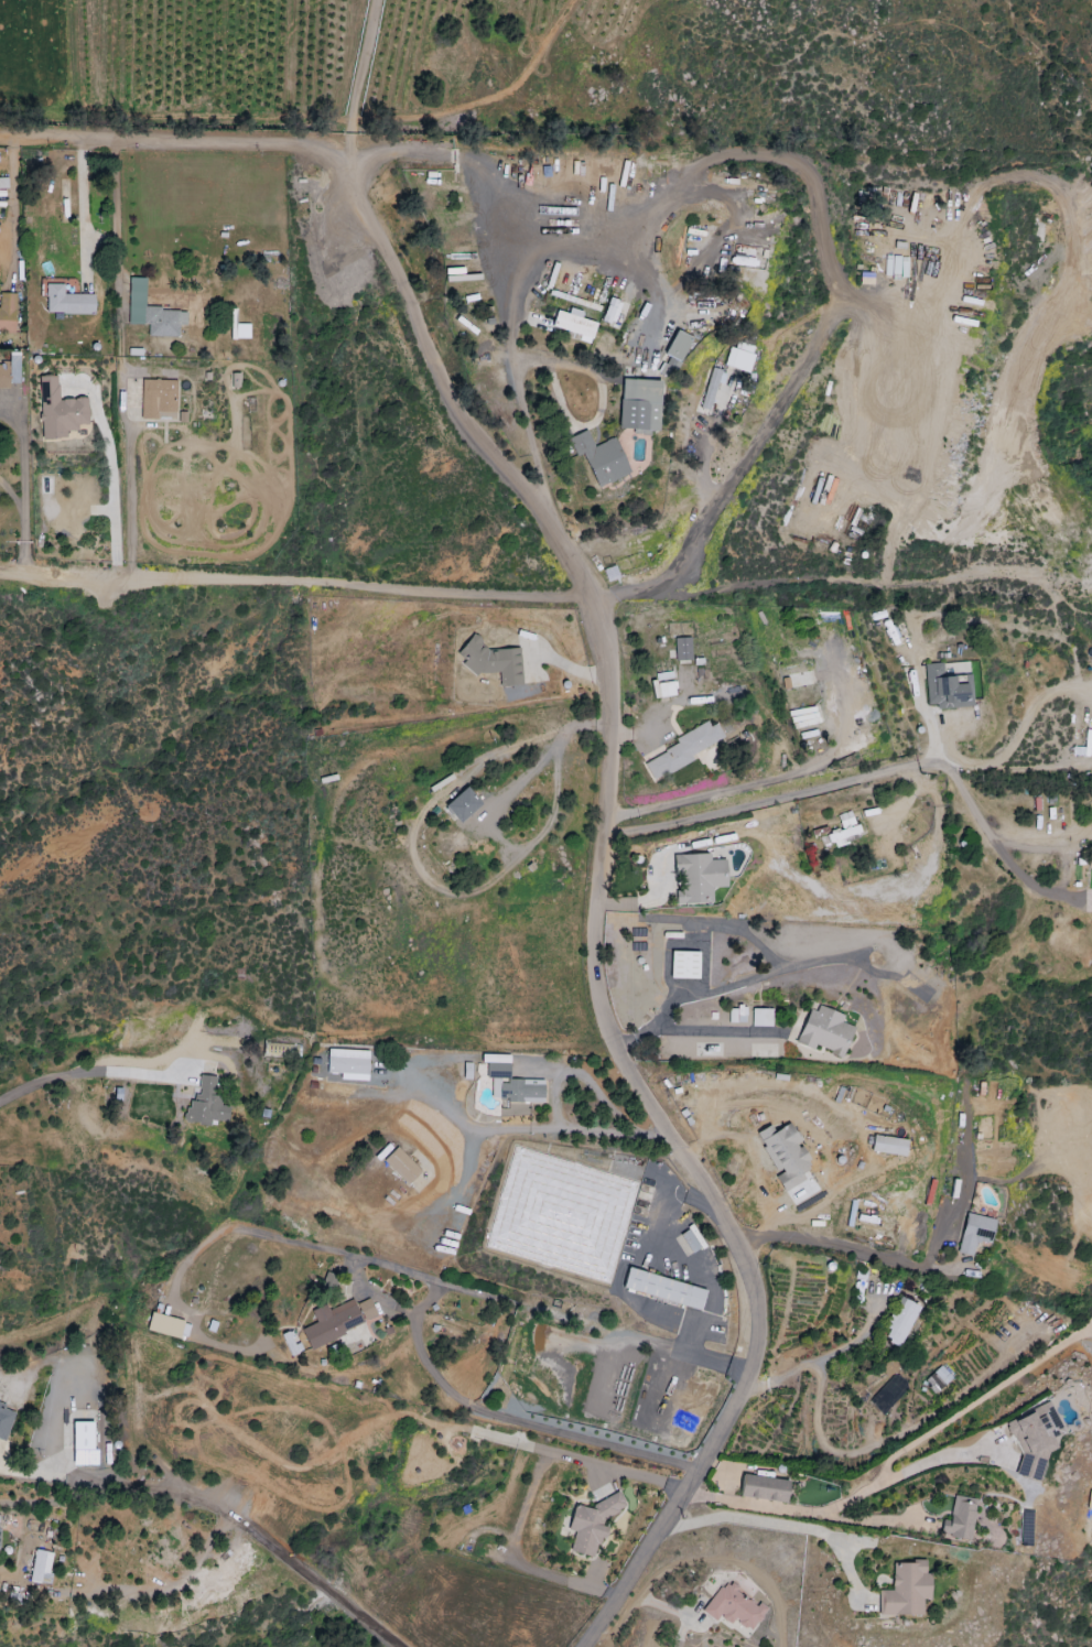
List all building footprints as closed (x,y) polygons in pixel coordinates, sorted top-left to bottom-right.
[(765,187),(755,186),(754,190),(774,192),(775,182),(765,181),(765,187)] [(701,244),(702,228),(692,227),(690,243),(701,244)] [(147,335),(177,336),(178,325),(185,325),(185,310),(144,309),(145,278),(129,277),(127,324),(147,324),(147,335)] [(94,294),(63,294),(63,284),(45,284),(46,314),(94,313),(94,294)] [(614,325),(620,300),(608,298),(602,322),(614,325)] [(556,311),(551,327),(592,337),(596,322),(580,318),(582,312),(569,308),(568,314),(556,311)] [(692,337),(675,330),(664,354),(680,362),(692,337)] [(9,389),(9,384),(19,384),(19,356),(9,356),(9,363),(0,363),(0,389),(9,389)] [(675,370),(677,360),(666,359),(665,368),(675,370)] [(720,370),(711,368),(701,408),(710,411),(720,370)] [(88,398),(58,400),(57,376),(38,377),(41,439),(66,438),(65,431),(78,431),(78,425),(89,424),(88,398)] [(176,380),(141,379),(140,418),(175,419),(176,380)] [(659,380),(621,379),(620,430),(658,431),(659,380)] [(583,454),(597,488),(630,473),(614,437),(594,446),(587,430),(568,438),(576,457),(583,454)] [(519,648),(488,650),(481,645),(480,639),(473,634),(461,649),(462,666),(473,674),(499,673),(500,686),(522,685),(519,648)] [(690,638),(674,638),(675,661),(691,660),(690,638)] [(924,665),(928,710),(973,705),(970,683),(956,684),(955,677),(943,678),(942,663),(924,665)] [(651,674),(654,699),(674,696),(672,672),(651,674)] [(726,742),(715,720),(674,739),(677,746),(643,762),(650,777),(726,742)] [(459,823),(481,805),(466,788),(445,806),(459,823)] [(842,829),(855,825),(850,811),(837,815),(842,829)] [(829,833),(831,845),(861,840),(859,828),(829,833)] [(726,888),(725,860),(710,861),(710,854),(677,855),(678,891),(675,891),(676,905),(712,904),(712,888),(726,888)] [(698,980),(699,953),(671,952),(670,979),(698,980)] [(797,1044),(814,1050),(815,1047),(842,1057),(854,1028),(841,1022),(843,1016),(812,1004),(797,1044)] [(728,1008),(729,1023),(746,1023),(745,1007),(728,1008)] [(772,1027),(772,1010),(752,1009),(751,1027),(772,1027)] [(369,1051),(328,1049),(326,1073),(340,1074),(340,1081),(368,1082),(369,1051)] [(510,1055),(481,1055),(481,1063),(510,1064),(510,1055)] [(491,1099),(507,1099),(507,1103),(543,1104),(543,1080),(509,1080),(509,1065),(487,1064),(486,1078),(491,1078),(491,1099)] [(215,1077),(199,1076),(197,1095),(188,1094),(186,1123),(210,1125),(210,1120),(227,1122),(229,1107),(219,1106),(220,1097),(214,1096),(215,1077)] [(784,1192),(805,1180),(801,1173),(812,1167),(798,1142),(800,1141),(790,1122),(773,1131),(770,1124),(755,1133),(777,1174),(774,1175),(784,1192)] [(871,1152),(905,1156),(906,1139),(873,1135),(871,1152)] [(407,1185),(421,1170),(396,1147),(382,1161),(407,1185)] [(994,1218),(964,1213),(959,1253),(972,1255),(974,1241),(991,1243),(994,1218)] [(699,1249),(689,1229),(680,1233),(690,1253),(699,1249)] [(622,1288),(700,1310),(706,1289),(628,1267),(622,1288)] [(884,1339),(899,1346),(920,1306),(900,1296),(884,1326),(889,1329),(884,1339)] [(378,1319),(369,1298),(355,1304),(353,1299),(327,1310),(325,1304),(310,1310),(315,1323),(301,1329),(308,1347),(378,1319)] [(183,1321),(150,1312),(145,1330),(179,1339),(183,1321)] [(291,1330),(280,1334),(290,1356),(300,1352),(291,1330)] [(952,1378),(940,1365),(926,1379),(938,1391),(952,1378)] [(7,1440),(13,1411),(3,1409),(4,1403),(0,1402),(0,1438),(7,1440)] [(1021,1456),(1015,1474),(1037,1482),(1047,1454),(1053,1451),(1061,1428),(1049,1402),(1005,1422),(1021,1456)] [(72,1422),(73,1465),(95,1465),(94,1421),(72,1422)] [(787,1501),(788,1478),(741,1476),(740,1498),(787,1501)] [(569,1551),(593,1557),(596,1543),(605,1539),(608,1527),(595,1523),(611,1516),(608,1515),(626,1507),(619,1491),(593,1504),(592,1509),(574,1504),(568,1530),(574,1531),(569,1551)] [(940,1534),(970,1540),(977,1500),(953,1496),(949,1520),(943,1519),(940,1534)] [(25,1581),(49,1583),(52,1552),(34,1550),(32,1564),(27,1564),(25,1581)] [(878,1590),(878,1615),(923,1615),(923,1599),(931,1598),(931,1573),(926,1573),(926,1562),(892,1562),(892,1590),(878,1590)] [(766,1611),(726,1580),(702,1611),(715,1621),(719,1616),(730,1624),(734,1619),(750,1632),(766,1611)]
